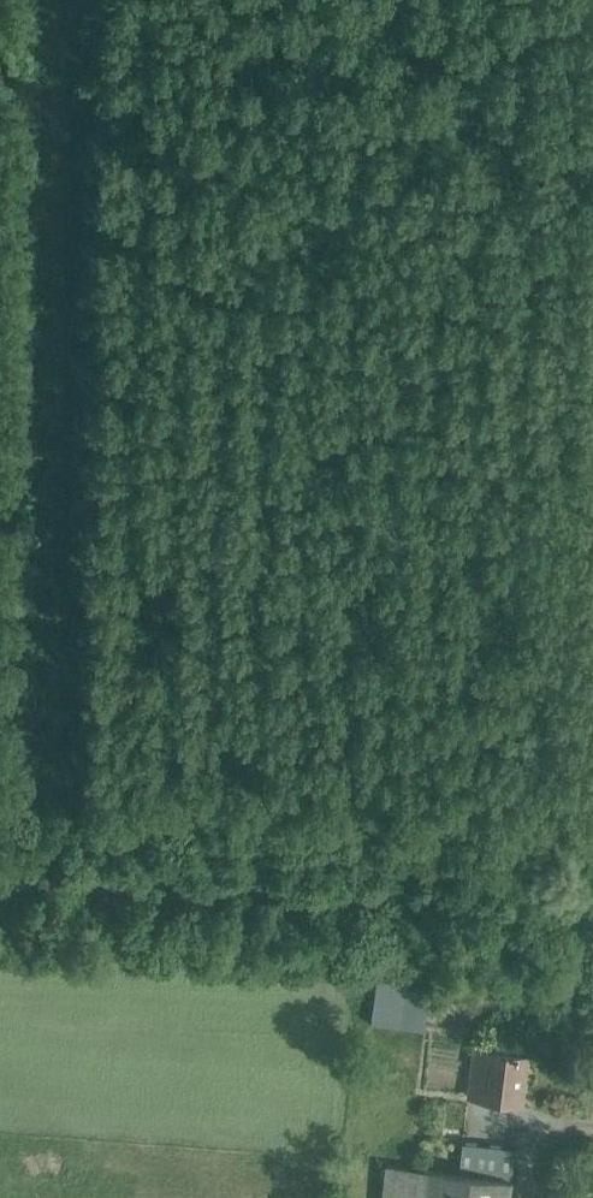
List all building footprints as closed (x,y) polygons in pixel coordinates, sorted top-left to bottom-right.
[(376,1020),(430,1023),(432,982),(378,979),(376,1020)] [(469,1097),(521,1103),(528,1050),(514,1049),(513,1055),(474,1050),(469,1097)] [(516,1148),(464,1142),(462,1175),(387,1166),(383,1197),(510,1197),(516,1148)]
